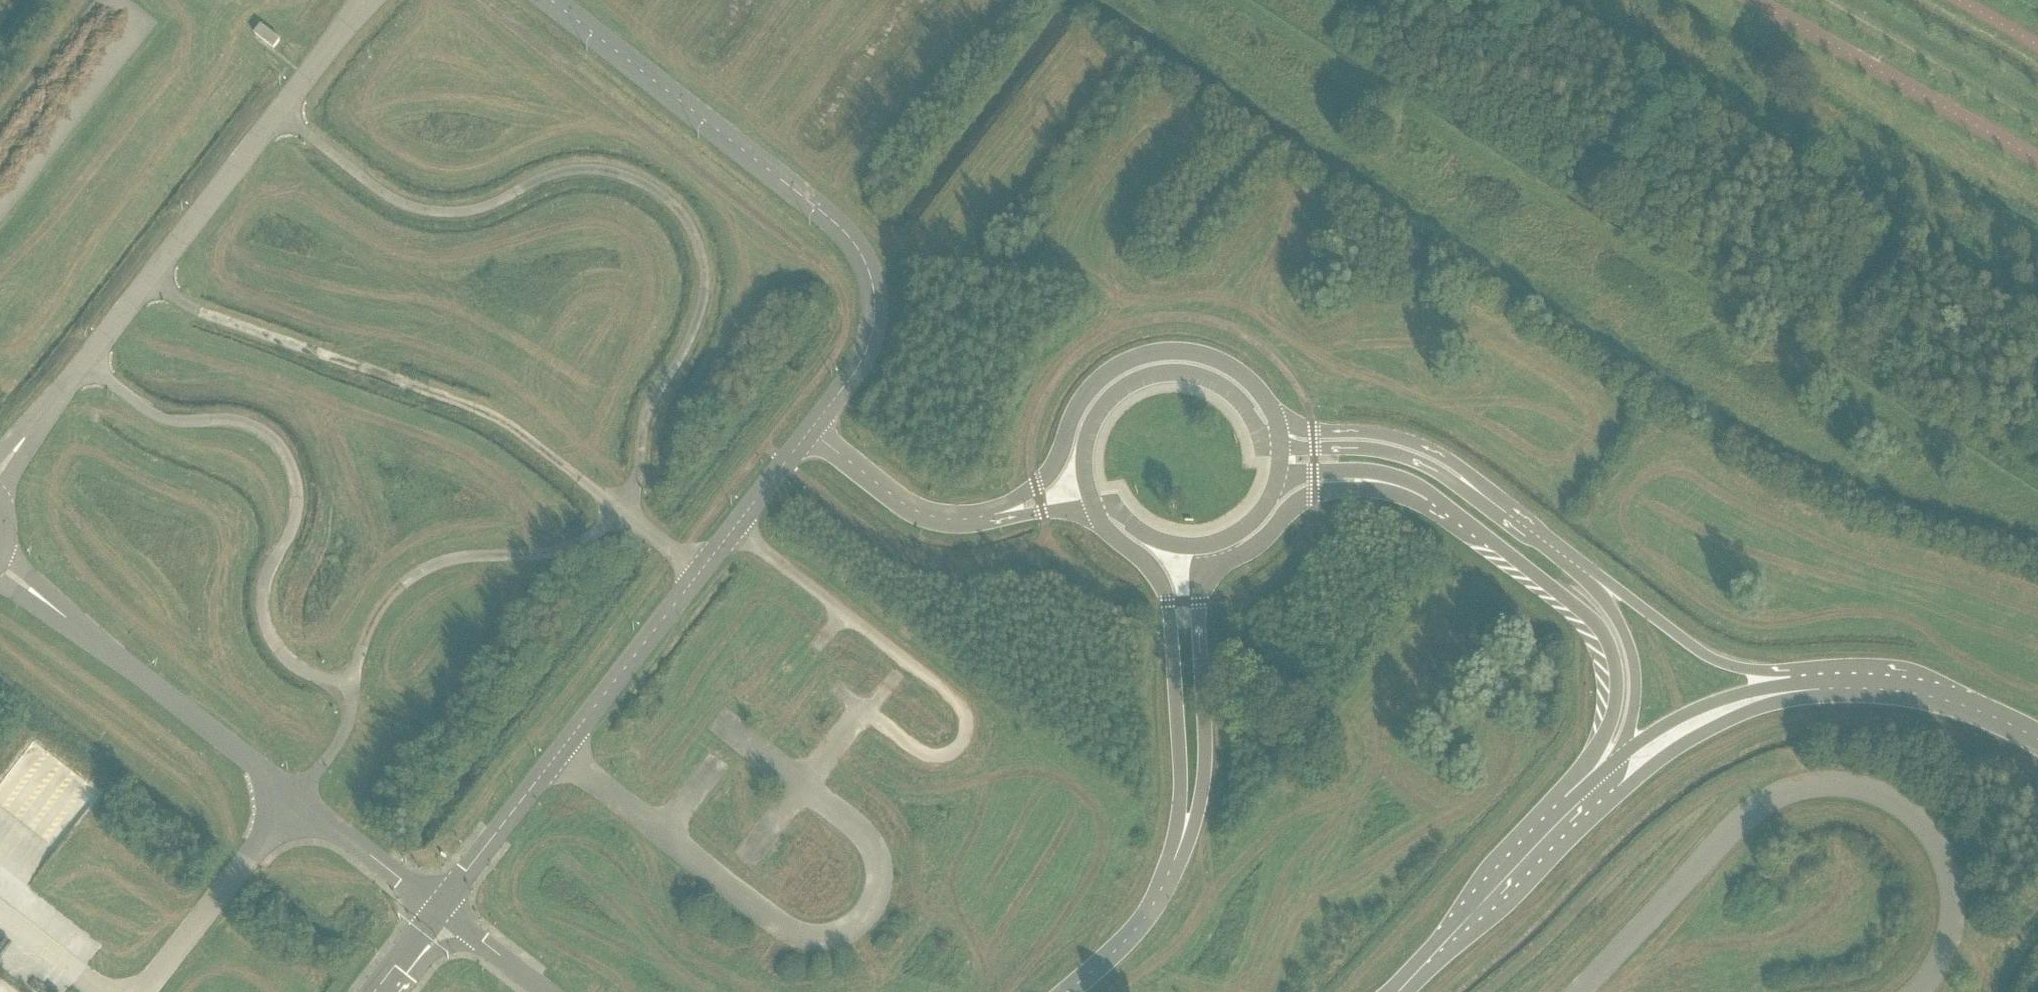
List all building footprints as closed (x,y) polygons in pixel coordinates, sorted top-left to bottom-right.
[(255,34),(274,49),(280,41),(261,27),(255,34)]
